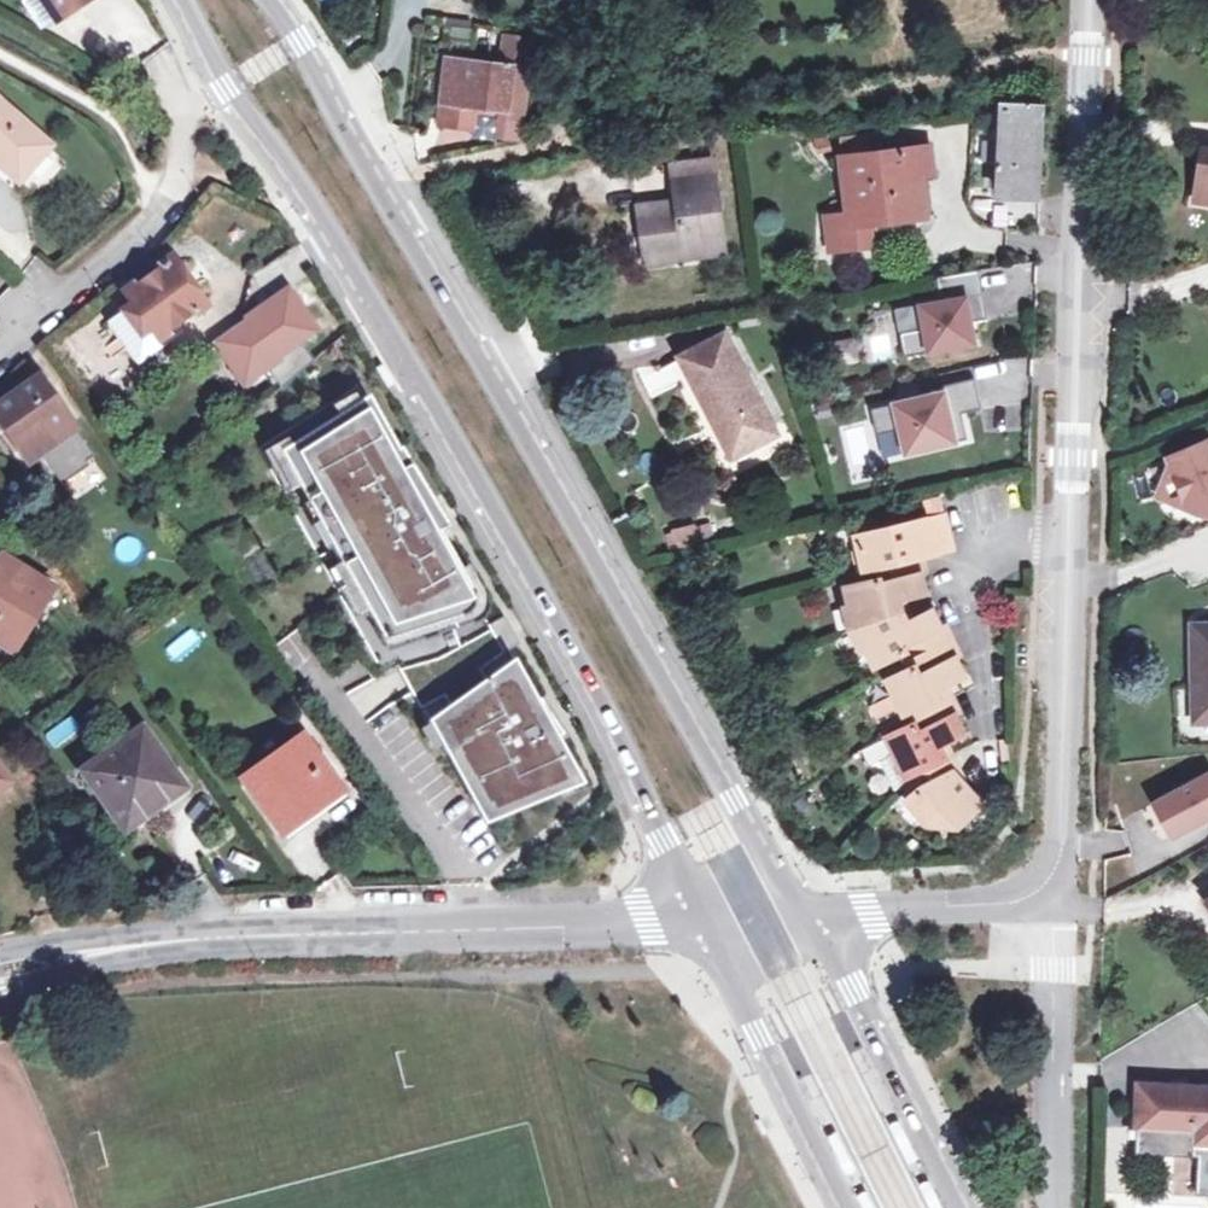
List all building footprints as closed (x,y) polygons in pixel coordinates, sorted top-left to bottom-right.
[(58,12),(78,0),(51,0),(58,12)] [(522,104),(528,69),(447,59),(442,102),(507,111),(508,102),(522,104)] [(0,100),(0,154),(23,174),(50,144),(0,100)] [(1039,107),(1002,105),(1001,109),(995,109),(996,130),(1000,131),(999,197),(1035,199),(1039,107)] [(866,139),(839,143),(848,217),(825,220),(828,253),(872,249),(869,227),(867,215),(902,212),(903,224),(925,222),(919,179),(931,178),(927,151),(868,157),(866,139)] [(1195,201),(1207,203),(1207,151),(1204,150),(1195,201)] [(713,163),(672,169),(678,212),(665,214),(664,206),(637,209),(642,253),(701,247),(702,255),(724,252),(713,163)] [(867,215),(869,227),(903,224),(902,212),(867,215)] [(701,247),(642,253),(643,262),(702,255),(701,247)] [(131,303),(122,311),(141,337),(151,330),(158,340),(168,333),(166,330),(194,311),(196,314),(206,307),(171,257),(160,265),(162,269),(137,286),(134,283),(123,291),(131,303)] [(900,334),(904,358),(975,345),(971,322),(981,321),(977,297),(982,296),(977,271),(936,279),(940,303),(919,306),(923,330),(900,334)] [(288,288),(213,341),(244,384),(267,368),(281,387),(313,360),(299,341),(316,329),(288,288)] [(977,297),(981,321),(986,320),(982,296),(977,297)] [(723,335),(680,358),(702,400),(705,398),(734,455),(775,434),(723,335)] [(852,337),(828,340),(831,363),(855,360),(852,337)] [(387,364),(380,368),(391,387),(398,383),(387,364)] [(0,405),(0,420),(20,447),(33,440),(41,452),(63,486),(91,466),(89,462),(96,457),(40,377),(0,405)] [(943,394),(871,410),(877,436),(900,430),(906,455),(967,440),(959,405),(979,400),(974,380),(941,388),(943,394)] [(364,399),(277,454),(381,640),(466,611),(468,610),(470,609),(471,607),(472,606),(473,603),(474,601),(474,598),(440,536),(449,531),(400,449),(394,452),(364,399)] [(33,440),(20,447),(30,460),(41,452),(33,440)] [(1168,459),(1171,465),(1163,485),(1183,494),(1190,510),(1204,516),(1207,514),(1207,442),(1168,459)] [(1183,494),(1163,485),(1157,496),(1190,510),(1183,494)] [(877,568),(921,559),(919,551),(929,548),(931,556),(953,550),(943,516),(857,537),(865,571),(877,568)] [(1,557),(0,559),(0,642),(13,650),(49,588),(1,557)] [(857,629),(900,614),(898,603),(923,596),(919,576),(925,575),(921,559),(877,568),(880,579),(847,587),(857,629)] [(911,662),(951,643),(944,628),(937,631),(930,615),(904,625),(900,614),(857,629),(875,668),(907,655),(911,662)] [(489,625),(504,652),(519,644),(504,616),(489,625)] [(1193,627),(1193,685),(1201,686),(1201,721),(1207,720),(1207,627),(1193,627)] [(911,719),(945,702),(940,692),(962,680),(954,661),(958,659),(951,643),(911,662),(914,669),(889,683),(906,721),(911,719)] [(532,704),(510,663),(427,721),(481,819),(574,780),(552,741),(562,735),(539,700),(532,704)] [(949,700),(945,702),(911,719),(913,724),(887,738),(895,755),(906,778),(912,777),(944,761),(939,749),(961,736),(952,719),(957,717),(949,700)] [(141,729),(82,771),(124,830),(184,787),(141,729)] [(301,739),(245,780),(281,832),(338,788),(301,739)] [(906,778),(895,755),(879,763),(894,793),(915,784),(912,777),(906,778)] [(944,761),(912,777),(915,784),(919,791),(909,800),(936,829),(957,830),(981,809),(954,778),(958,774),(951,758),(944,761)] [(1157,803),(1175,835),(1207,817),(1207,775),(1157,803)] [(1138,1085),(1138,1126),(1192,1132),(1192,1146),(1207,1147),(1207,1087),(1138,1085)] [(896,1123),(888,1127),(906,1162),(910,1160),(914,1158),(896,1123)] [(835,1135),(827,1139),(845,1174),(848,1172),(852,1170),(835,1135)] [(919,1189),(929,1207),(939,1207),(927,1185),(919,1189)] [(855,1196),(861,1207),(871,1207),(863,1192),(855,1196)]
